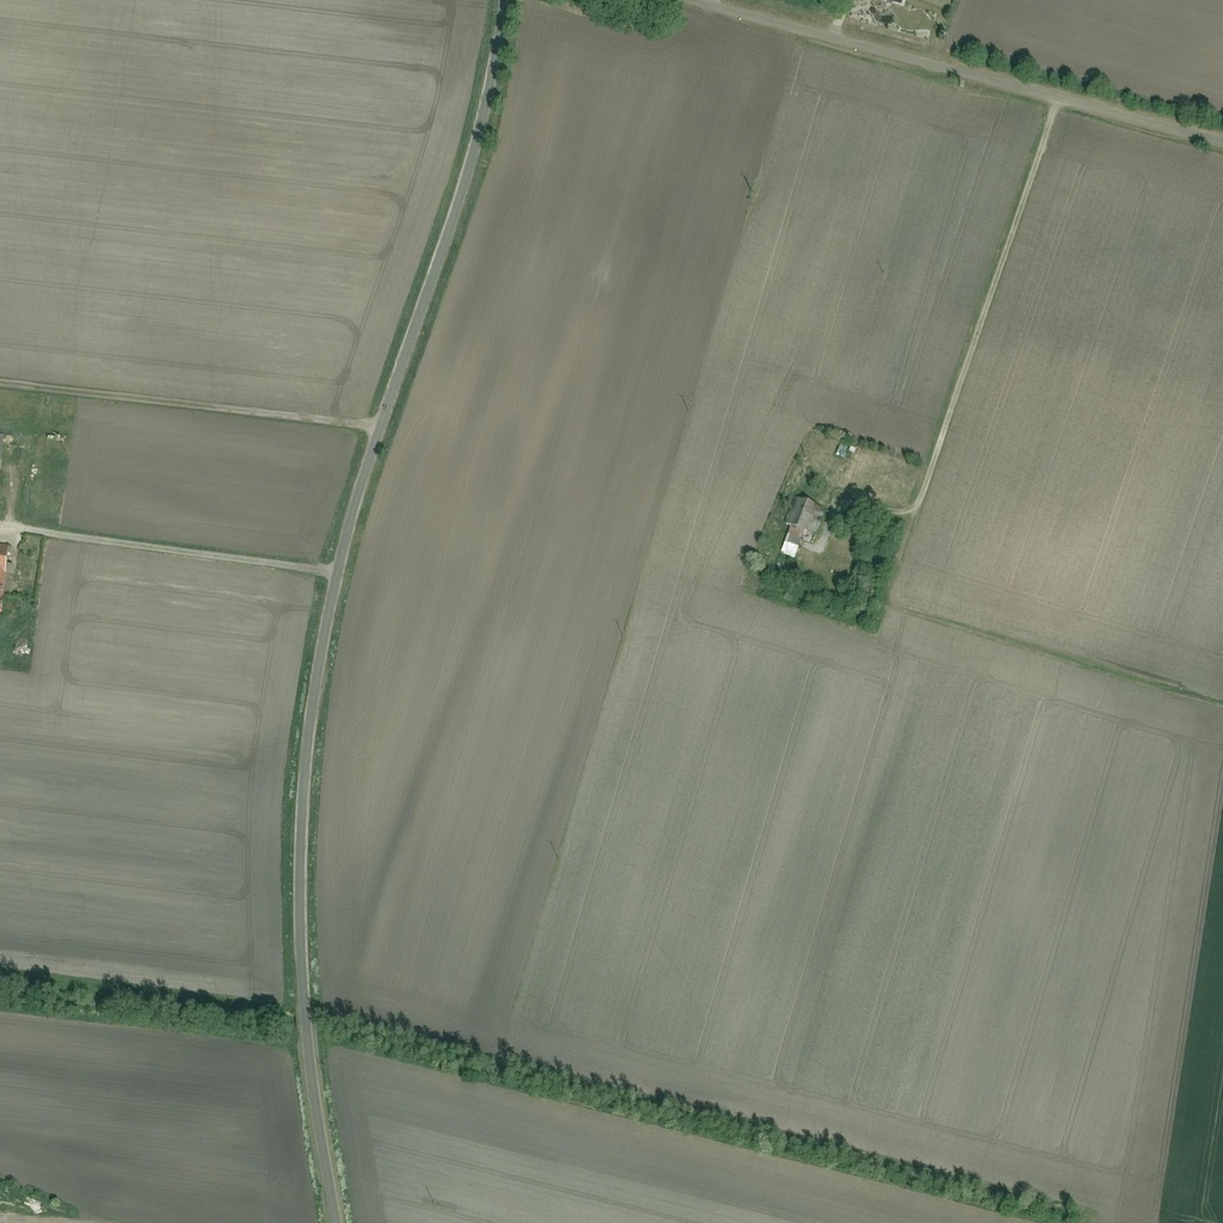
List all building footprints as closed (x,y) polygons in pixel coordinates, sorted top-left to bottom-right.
[(903,9),(906,0),(880,0),(903,9)] [(825,510),(793,499),(782,530),(815,541),(825,510)] [(1,580),(5,580),(10,547),(0,546),(0,585),(1,580)] [(787,547),(784,557),(792,560),(795,550),(787,547)]
